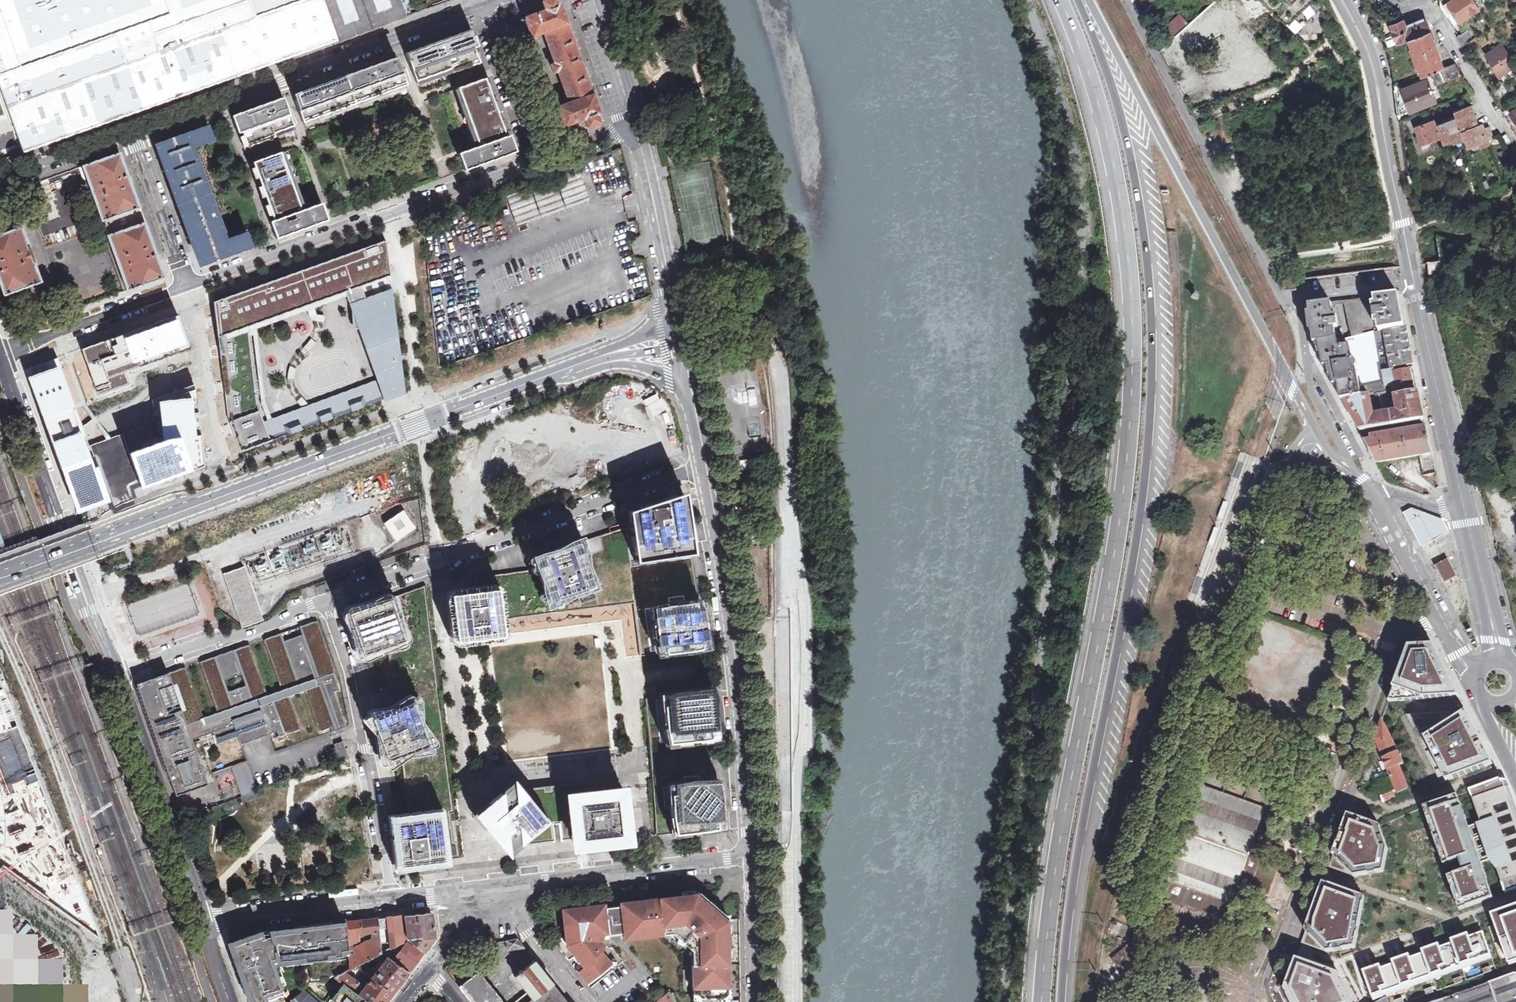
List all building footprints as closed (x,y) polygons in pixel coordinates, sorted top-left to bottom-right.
[(23,153),(406,17),(399,0),(0,0),(0,92),(23,153)] [(511,23),(518,41),(541,33),(542,32),(543,31),(555,64),(551,66),(553,70),(554,74),(558,73),(570,104),(568,104),(567,104),(544,112),(551,131),(585,119),(588,127),(600,123),(597,114),(599,114),(560,5),(557,6),(555,0),(549,0),(543,2),(546,11),(511,23)] [(1265,11),(1253,0),(1215,0),(1173,36),(1182,53),(1265,11)] [(1287,5),(1289,2),(1295,6),(1292,9),(1278,22),(1289,31),(1322,0),(1283,0),(1287,5)] [(1471,0),(1456,0),(1448,5),(1459,25),(1479,14),(1471,0)] [(1142,22),(1152,10),(1143,2),(1137,11),(1142,22)] [(1407,41),(1429,33),(1425,24),(1423,22),(1408,27),(1405,21),(1390,27),(1397,45),(1407,41)] [(428,45),(406,53),(421,94),(443,86),(486,70),(472,30),(444,40),(445,41),(429,47),(428,45)] [(1163,51),(1173,36),(1169,30),(1157,40),(1163,51)] [(1431,74),(1443,70),(1439,61),(1440,61),(1434,42),(1432,42),(1429,33),(1407,41),(1410,49),(1409,50),(1416,69),(1418,68),(1421,78),(1427,76),(1431,74)] [(1468,33),(1458,39),(1457,40),(1463,50),(1474,43),(1468,33)] [(1515,69),(1502,48),(1486,59),(1499,79),(1515,69)] [(315,86),(293,94),(308,134),(409,98),(411,97),(404,77),(397,57),(375,65),(375,67),(359,72),(358,70),(331,80),(331,82),(315,88),(315,86)] [(1455,66),(1443,70),(1431,74),(1432,76),(1435,85),(1443,84),(1462,77),(1455,66)] [(489,91),(485,78),(446,92),(465,147),(467,150),(459,153),(465,170),(500,157),(499,154),(514,148),(510,135),(506,136),(489,91)] [(1396,92),(1400,117),(1436,104),(1427,82),(1421,84),(1420,81),(1413,84),(1414,86),(1396,92)] [(1503,87),(1491,95),(1498,106),(1510,99),(1503,87)] [(283,98),(232,116),(247,156),(290,141),(298,138),(283,98)] [(1456,114),(1458,120),(1465,137),(1466,141),(1470,150),(1482,145),(1489,142),(1490,144),(1496,141),(1491,129),(1485,131),(1484,126),(1482,127),(1479,120),(1476,121),(1471,108),(1456,114)] [(1506,119),(1510,126),(1514,123),(1515,126),(1515,114),(1506,119)] [(1446,144),(1465,137),(1458,120),(1439,127),(1444,137),(1445,142),(1446,144)] [(1424,145),(1444,137),(1439,127),(1437,121),(1417,128),(1424,145)] [(160,143),(164,154),(161,156),(199,262),(211,257),(213,261),(252,247),(246,232),(226,239),(224,233),(195,154),(193,148),(213,140),(207,125),(160,143)] [(1444,137),(1424,145),(1425,149),(1445,142),(1444,137)] [(1448,148),(1466,141),(1465,137),(1446,144),(1448,148)] [(292,148),(253,162),(274,220),(270,221),(276,238),(328,220),(321,203),(313,205),(292,148)] [(516,152),(514,148),(499,154),(500,157),(516,152)] [(102,220),(139,207),(128,175),(120,152),(79,167),(86,188),(90,187),(95,201),(102,220)] [(566,207),(589,199),(578,169),(555,177),(566,207)] [(541,216),(564,208),(553,177),(530,186),(541,216)] [(517,224),(539,216),(529,186),(506,194),(517,224)] [(55,240),(84,230),(69,188),(40,198),(55,240)] [(124,292),(127,290),(120,270),(107,235),(105,228),(102,220),(95,201),(91,202),(101,229),(124,292)] [(142,215),(139,207),(102,220),(105,228),(107,235),(145,222),(142,215)] [(155,250),(145,222),(107,235),(120,270),(127,290),(165,277),(155,250)] [(4,295),(41,281),(22,226),(0,234),(0,283),(4,295)] [(241,452),(271,441),(257,403),(255,383),(259,383),(257,372),(254,372),(248,326),(349,290),(390,275),(386,240),(214,302),(227,414),(241,452)] [(393,293),(390,275),(349,290),(347,295),(377,380),(302,407),(272,418),(267,407),(265,400),(256,328),(248,326),(254,372),(257,372),(259,383),(255,383),(257,403),(271,441),(390,397),(361,314),(378,308),(376,302),(393,293)] [(1303,280),(1284,283),(1286,292),(1305,290),(1303,280)] [(361,314),(390,397),(405,392),(393,293),(376,302),(378,308),(361,314)] [(1398,295),(1375,298),(1375,304),(1373,304),(1377,324),(1379,324),(1380,331),(1405,326),(1399,295),(1398,295)] [(1359,300),(1344,302),(1353,337),(1363,335),(1359,300)] [(1315,345),(1319,344),(1337,341),(1336,329),(1340,329),(1338,315),(1334,316),(1332,303),(1311,306),(1310,306),(1310,307),(1311,314),(1308,314),(1310,331),(1313,331),(1315,345)] [(125,371),(190,348),(178,314),(82,348),(99,395),(130,384),(125,371)] [(1380,331),(1376,332),(1383,371),(1391,369),(1391,367),(1412,363),(1406,326),(1405,326),(1380,331)] [(1336,329),(1337,341),(1345,340),(1343,329),(1340,329),(1336,329)] [(1338,385),(1342,400),(1344,400),(1362,396),(1360,387),(1356,362),(1353,362),(1350,347),(1347,347),(1346,339),(1345,340),(1337,341),(1319,344),(1321,355),(1322,355),(1324,367),(1331,367),(1334,386),(1338,385)] [(76,514),(110,502),(89,445),(75,406),(60,363),(58,357),(24,369),(60,470),(64,480),(65,483),(68,490),(76,514)] [(1383,371),(1385,382),(1386,387),(1394,385),(1396,396),(1415,393),(1410,368),(1396,370),(1395,368),(1391,369),(1383,371)] [(1360,387),(1362,396),(1370,395),(1387,392),(1386,387),(1385,382),(1360,387)] [(161,440),(126,452),(140,488),(202,465),(193,384),(156,398),(161,440)] [(1383,413),(1386,427),(1424,421),(1418,393),(1415,393),(1396,396),(1398,410),(1383,413)] [(1370,395),(1362,396),(1344,400),(1352,415),(1360,431),(1386,427),(1383,413),(1374,415),(1370,395)] [(222,455),(237,450),(229,425),(214,430),(222,455)] [(1432,454),(1426,428),(1423,429),(1422,428),(1375,436),(1375,437),(1371,438),(1372,440),(1368,441),(1366,441),(1377,463),(1420,456),(1432,454)] [(1432,454),(1420,456),(1424,476),(1436,474),(1432,454)] [(760,458),(739,462),(741,473),(762,468),(760,458)] [(1303,493),(1297,491),(1293,499),(1299,502),(1303,493)] [(654,503),(628,512),(631,526),(636,562),(693,553),(684,493),(654,503)] [(1223,501),(1217,518),(1219,519),(1221,520),(1227,503),(1223,501)] [(1293,502),(1288,514),(1296,517),(1299,510),(1298,507),(1299,504),(1293,502)] [(403,509),(384,523),(396,541),(415,527),(403,509)] [(1414,531),(1422,546),(1449,533),(1443,521),(1412,509),(1405,513),(1414,531)] [(1241,536),(1247,519),(1245,518),(1243,517),(1237,534),(1241,536)] [(595,592),(600,607),(634,603),(640,654),(650,654),(658,654),(652,607),(700,601),(699,594),(694,560),(693,553),(636,562),(631,526),(578,543),(593,586),(595,592)] [(1214,528),(1208,545),(1210,545),(1212,546),(1218,529),(1214,528)] [(593,586),(578,543),(553,551),(534,557),(538,569),(549,601),(593,586)] [(1232,562),(1238,545),(1236,544),(1234,543),(1228,560),(1232,562)] [(1447,561),(1436,567),(1445,583),(1456,578),(1447,561)] [(245,567),(224,574),(242,627),(264,619),(245,567)] [(472,578),(475,591),(497,589),(500,619),(600,607),(595,592),(593,586),(549,601),(538,569),(487,576),(472,578)] [(427,586),(390,599),(404,640),(388,645),(395,708),(413,702),(429,745),(402,755),(403,765),(408,812),(409,818),(438,814),(444,860),(461,857),(456,815),(455,807),(447,747),(446,738),(442,704),(434,645),(428,597),(427,586)] [(456,641),(502,636),(500,619),(497,589),(475,591),(451,594),(456,641)] [(404,640),(390,599),(348,613),(362,654),(388,645),(404,640)] [(700,601),(652,607),(658,654),(679,651),(698,649),(707,648),(700,601)] [(183,667),(137,683),(153,728),(176,795),(207,784),(192,740),(213,732),(217,744),(238,736),(241,744),(276,732),(278,737),(299,729),(288,696),(307,689),(322,730),(330,727),(332,732),(347,727),(334,691),(339,689),(315,621),(300,626),(303,635),(285,641),(282,633),(266,638),(284,689),(265,696),(247,645),(202,661),(220,711),(201,718),(183,667)] [(1409,646),(1389,701),(1460,698),(1430,638),(1409,646)] [(99,937),(0,681),(0,868),(99,937)] [(683,694),(662,696),(667,743),(701,739),(710,738),(716,737),(710,691),(702,692),(683,694)] [(667,743),(662,696),(647,699),(645,699),(649,742),(653,782),(657,836),(673,833),(669,785),(704,782),(701,739),(667,743)] [(395,708),(371,717),(387,760),(402,755),(429,745),(413,702),(395,708)] [(1467,712),(1407,714),(1442,784),(1493,764),(1467,712)] [(1390,734),(1389,731),(1382,720),(1376,738),(1393,780),(1398,793),(1410,787),(1401,766),(1405,764),(1390,734)] [(344,741),(335,743),(341,762),(350,759),(344,741)] [(247,760),(231,765),(242,796),(250,794),(258,791),(247,760)] [(1500,778),(1470,790),(1506,893),(1515,889),(1515,864),(1513,865),(1492,806),(1496,805),(1500,802),(1503,798),(1505,793),(1504,788),(1500,778)] [(704,782),(669,785),(673,833),(722,829),(718,781),(716,781),(704,782)] [(619,785),(570,790),(576,838),(577,842),(592,841),(592,843),(626,839),(619,785)] [(1185,798),(1150,896),(1162,900),(1183,907),(1204,914),(1225,922),(1237,926),(1243,908),(1250,890),(1259,863),(1272,829),(1267,827),(1260,824),(1266,809),(1203,786),(1197,802),(1185,798)] [(523,794),(517,787),(505,796),(502,793),(488,804),(489,806),(480,815),(488,824),(486,826),(505,849),(517,839),(521,845),(546,824),(523,794)] [(576,838),(570,790),(523,794),(546,824),(521,845),(576,838)] [(1418,813),(1454,915),(1493,901),(1457,799),(1418,813)] [(1332,856),(1329,866),(1351,875),(1354,878),(1384,872),(1390,849),(1378,822),(1346,810),(1330,851),(1332,856)] [(409,818),(394,820),(400,865),(444,860),(438,814),(409,818)] [(1279,871),(1259,863),(1250,890),(1270,897),(1279,871)] [(1326,952),(1356,948),(1365,894),(1351,889),(1321,879),(1303,927),(1305,930),(1301,942),(1326,952)] [(724,998),(728,994),(727,957),(726,956),(726,950),(727,950),(727,935),(726,934),(726,926),(727,925),(727,916),(713,905),(701,894),(568,909),(566,915),(564,921),(564,927),(564,933),(566,939),(568,946),(571,951),(575,956),(577,955),(581,959),(579,960),(584,967),(578,972),(589,986),(613,966),(602,952),(603,949),(604,947),(603,945),(601,942),(609,935),(623,933),(624,939),(664,935),(663,931),(672,930),(672,934),(693,951),(696,951),(696,965),(692,966),(693,987),(696,987),(697,995),(701,999),(724,998)] [(1489,911),(1506,962),(1515,958),(1515,901),(1489,911)] [(431,912),(403,916),(406,940),(423,952),(434,937),(431,912)] [(378,918),(381,953),(384,955),(386,957),(408,972),(423,952),(406,940),(403,916),(378,918)] [(345,922),(350,969),(371,959),(381,953),(378,918),(345,922)] [(302,990),(297,983),(295,969),(310,968),(312,980),(329,979),(350,969),(345,922),(260,932),(229,944),(249,1001),(288,1001),(302,990)] [(1378,962),(1360,968),(1372,1000),(1492,957),(1482,929),(1468,934),(1467,931),(1448,937),(1450,941),(1440,945),(1437,941),(1419,948),(1421,951),(1409,955),(1408,952),(1389,958),(1391,962),(1380,965),(1378,962)] [(508,949),(524,948),(517,939),(507,940),(508,949)] [(1136,955),(1128,946),(1112,959),(1121,969),(1136,955)] [(381,953),(371,959),(378,963),(384,955),(381,953)] [(1290,1001),(1353,1001),(1336,970),(1322,964),(1294,954),(1282,985),(1290,1001)] [(386,957),(362,990),(356,985),(359,981),(345,972),(334,978),(342,984),(368,1001),(385,1001),(408,972),(386,957)] [(535,962),(515,978),(527,992),(516,1001),(529,1001),(552,983),(535,962)] [(478,973),(459,988),(471,1001),(502,1001),(478,973)] [(1436,1001),(1515,1001),(1515,973),(1436,1001)] [(552,983),(529,1001),(567,1001),(552,983)] [(342,984),(331,999),(335,1001),(368,1001),(342,984)] [(303,989),(302,990),(288,1001),(318,1001),(303,989)] [(669,991),(659,999),(660,1001),(673,1001),(669,991)]
